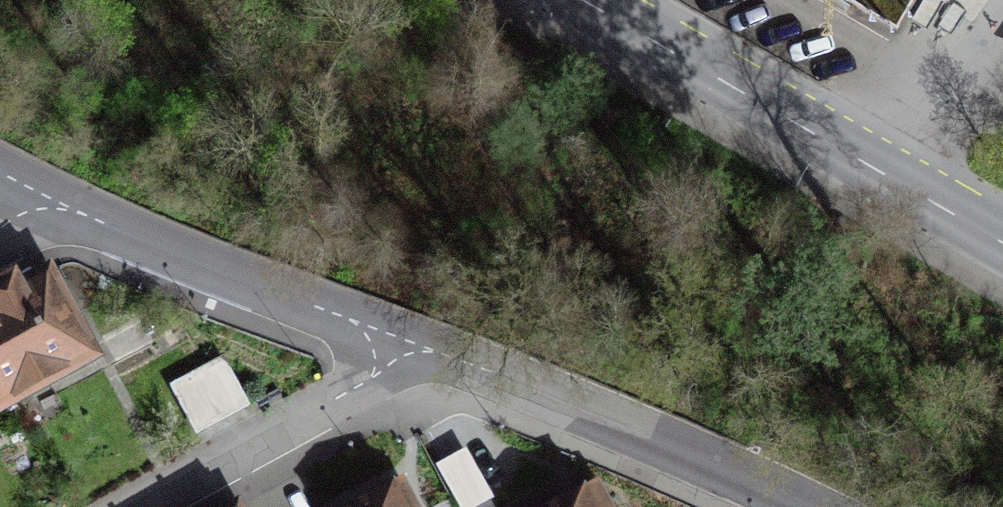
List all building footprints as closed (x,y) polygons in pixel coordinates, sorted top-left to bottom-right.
[(913,0),(841,0),(894,32),(913,0)] [(0,403),(91,353),(48,273),(20,289),(14,276),(0,283),(0,402),(0,403)] [(230,356),(171,388),(197,443),(255,414),(230,356)] [(438,466),(460,506),(474,506),(491,498),(467,452),(438,466)] [(358,506),(409,506),(405,499),(398,485),(358,506)] [(558,506),(608,506),(596,486),(580,495),(558,506)]
